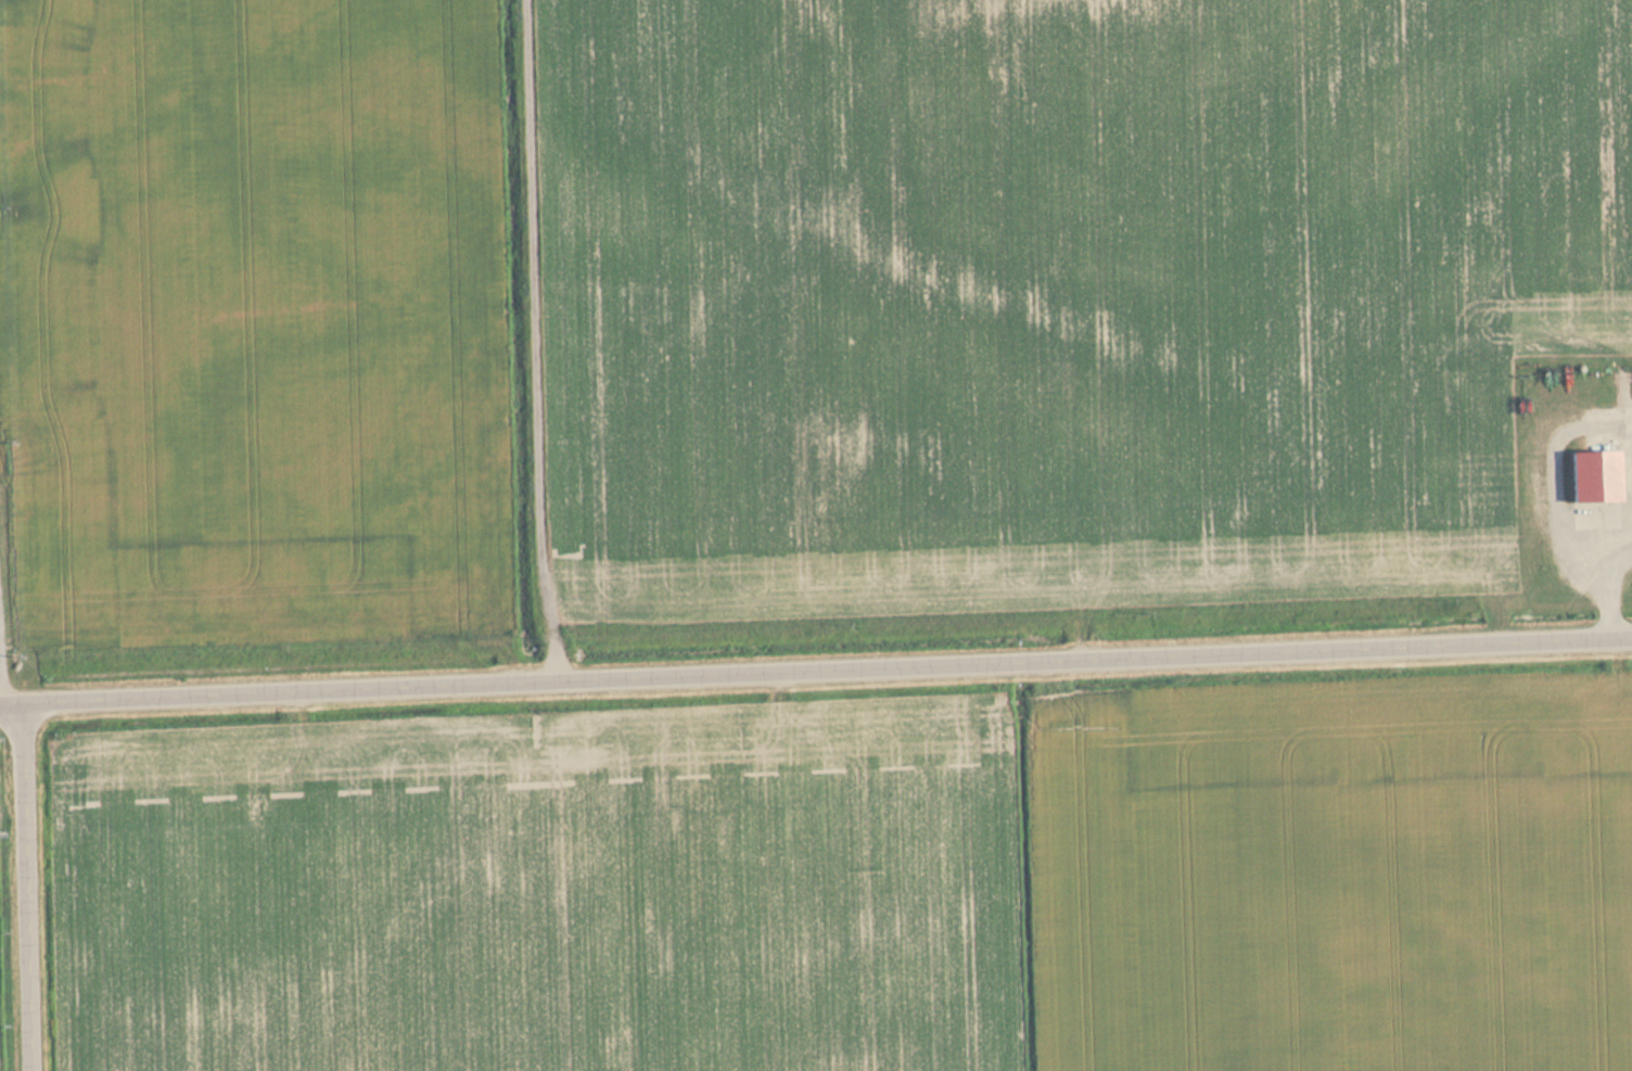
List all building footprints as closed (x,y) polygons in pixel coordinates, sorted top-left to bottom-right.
[(1619,452),(1570,452),(1571,502),(1619,502),(1619,452)]
